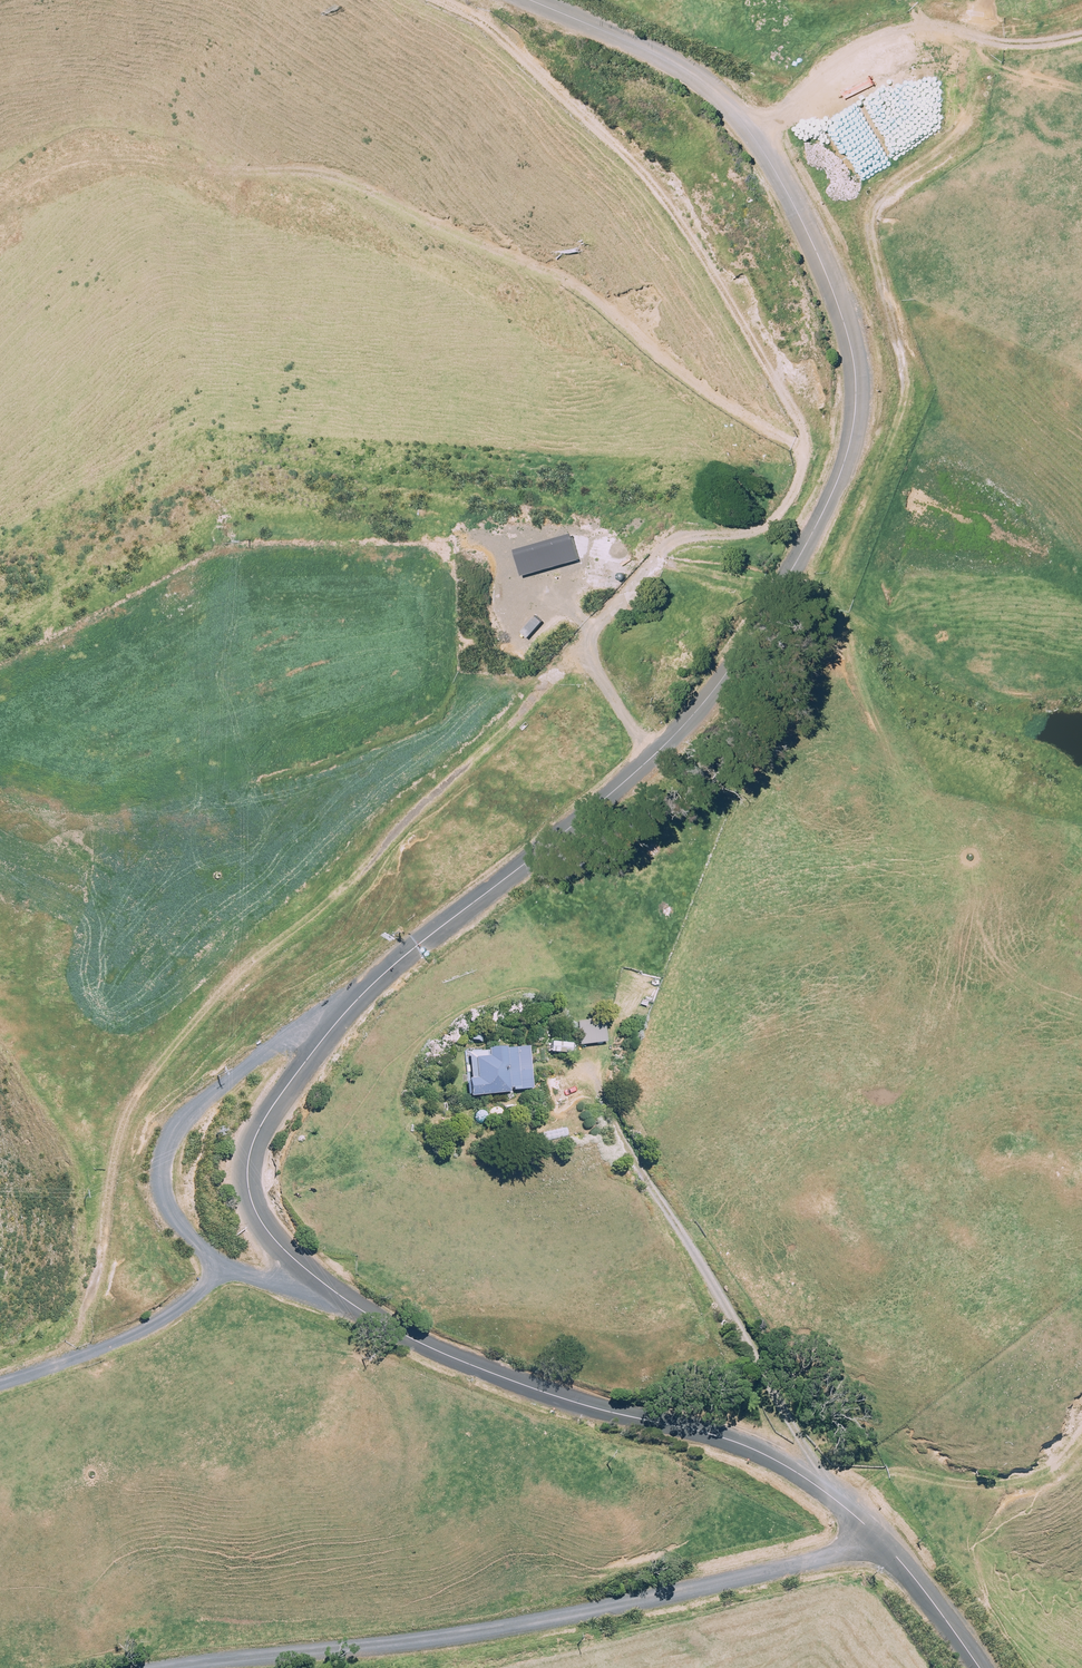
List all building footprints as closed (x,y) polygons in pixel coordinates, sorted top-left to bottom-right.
[(602,1019),(577,1023),(580,1046),(605,1043),(602,1019)] [(574,1046),(550,1043),(549,1054),(573,1056),(574,1046)] [(469,1081),(466,1081),(468,1098),(507,1094),(507,1089),(511,1089),(511,1092),(532,1090),(527,1048),(503,1051),(503,1049),(485,1050),(486,1052),(486,1058),(472,1060),(475,1080),(469,1081)] [(467,1054),(469,1081),(475,1080),(472,1060),(486,1058),(486,1052),(467,1054)]
